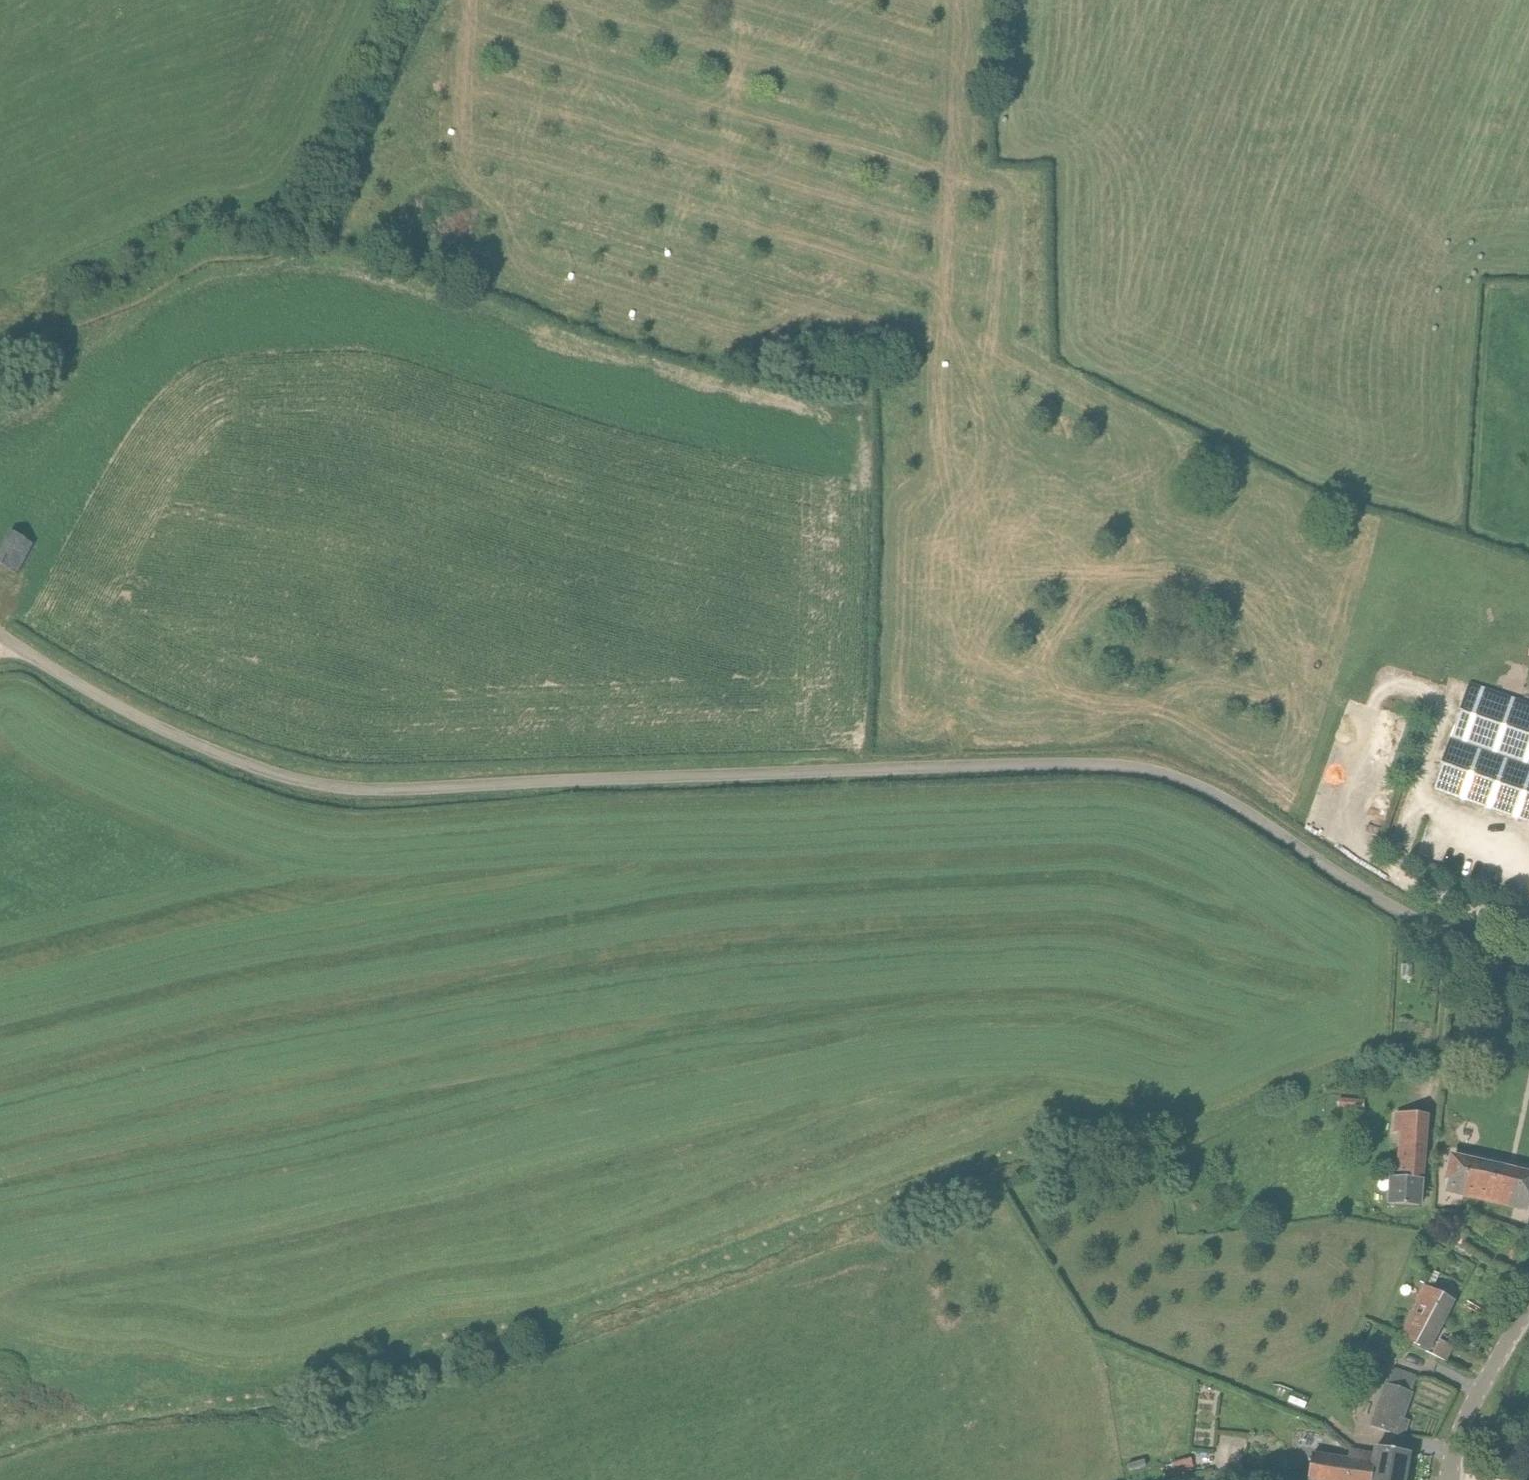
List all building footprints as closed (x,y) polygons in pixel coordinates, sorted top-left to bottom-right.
[(33,544),(10,532),(0,551),(0,565),(17,574),(33,544)] [(1432,790),(1528,823),(1528,704),(1470,683),(1432,790)] [(1338,1107),(1364,1109),(1364,1099),(1338,1097),(1338,1107)] [(1426,1117),(1409,1115),(1395,1114),(1393,1133),(1399,1133),(1396,1164),(1390,1164),(1386,1204),(1419,1207),(1426,1117)] [(1515,1173),(1449,1158),(1442,1184),(1445,1185),(1444,1191),(1513,1207),(1514,1204),(1528,1208),(1528,1204),(1528,1176),(1515,1173)] [(1429,1282),(1434,1285),(1439,1273),(1434,1271),(1432,1274),(1424,1270),(1419,1281),(1427,1285),(1429,1282)] [(1426,1351),(1452,1301),(1423,1285),(1399,1337),(1426,1351)] [(1351,1345),(1360,1350),(1363,1343),(1354,1339),(1351,1345)] [(1445,1361),(1453,1346),(1440,1340),(1432,1355),(1445,1361)] [(1382,1360),(1389,1362),(1391,1355),(1384,1353),(1382,1360)] [(1371,1423),(1401,1434),(1407,1420),(1399,1417),(1409,1391),(1385,1383),(1371,1423)] [(1389,1450),(1374,1447),(1373,1453),(1350,1450),(1349,1451),(1375,1455),(1370,1479),(1404,1479),(1409,1453),(1389,1450)] [(1375,1455),(1349,1451),(1348,1458),(1314,1453),(1308,1479),(1315,1479),(1370,1479),(1375,1455)] [(1194,1469),(1191,1458),(1172,1464),(1175,1475),(1194,1469)]
